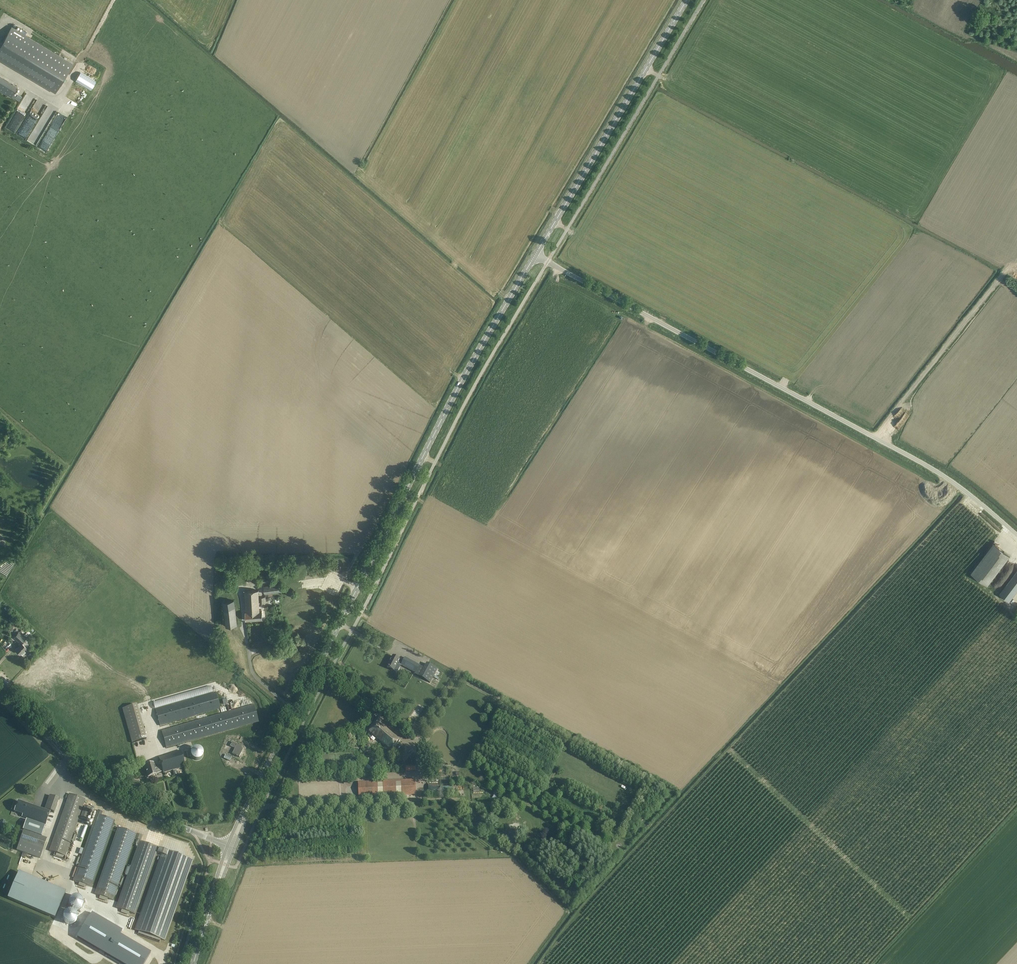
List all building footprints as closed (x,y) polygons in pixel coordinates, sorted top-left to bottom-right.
[(0,47),(0,59),(55,92),(73,63),(57,54),(30,38),(12,27),(0,47)] [(14,99),(16,96),(13,94),(17,87),(0,77),(0,91),(14,99)] [(79,91),(77,96),(83,98),(87,89),(79,86),(77,90),(79,91)] [(72,108),(71,109),(73,111),(77,105),(68,99),(65,103),(72,108)] [(988,585),(1007,560),(1010,556),(994,544),(972,573),(988,585)] [(999,594),(1009,602),(1016,591),(1016,571),(999,594)] [(264,586),(265,594),(265,596),(272,595),(272,593),(283,592),(282,584),(264,586)] [(245,612),(246,620),(262,619),(262,613),(260,613),(259,590),(245,591),(246,611),(245,612)] [(223,602),(225,621),(226,626),(237,625),(234,601),(223,602)] [(18,632),(17,634),(14,637),(21,644),(15,650),(20,654),(20,653),(23,655),(26,652),(23,650),(26,647),(29,644),(25,640),(26,639),(18,632)] [(393,656),(387,667),(391,669),(394,671),(396,672),(398,671),(399,669),(401,667),(400,665),(397,664),(398,662),(402,664),(401,665),(416,673),(415,674),(420,677),(429,682),(436,669),(428,665),(427,664),(425,668),(420,666),(410,660),(405,658),(403,662),(400,660),(393,656)] [(160,727),(218,710),(221,709),(216,692),(155,710),(160,727)] [(146,739),(136,705),(122,709),(132,743),(146,739)] [(254,705),(222,714),(219,714),(162,731),(167,748),(259,722),(254,705)] [(380,723),(381,721),(377,718),(369,731),(391,750),(400,740),(380,723)] [(245,747),(240,745),(238,744),(238,745),(233,742),(231,746),(236,749),(233,754),(239,757),(240,757),(239,757),(242,753),(241,752),(243,747),(244,748),(245,747)] [(201,750),(191,747),(188,758),(198,760),(201,750)] [(162,771),(163,773),(185,767),(180,751),(158,757),(161,766),(155,768),(154,764),(145,766),(148,776),(157,774),(156,772),(162,771)] [(373,768),(367,764),(364,768),(369,772),(373,768)] [(360,796),(415,793),(414,781),(359,784),(360,796)] [(49,851),(57,853),(56,855),(63,858),(64,856),(65,856),(85,799),(69,794),(49,851)] [(44,810),(54,813),(59,799),(49,796),(44,810)] [(18,801),(14,812),(23,815),(22,817),(45,825),(50,812),(18,801)] [(85,806),(80,818),(87,820),(91,808),(85,806)] [(73,881),(79,883),(78,885),(84,887),(85,885),(91,887),(115,821),(101,816),(102,812),(98,810),(73,881)] [(405,830),(405,824),(405,818),(398,818),(398,823),(396,823),(396,830),(405,830)] [(27,819),(23,830),(41,836),(45,826),(27,819)] [(118,827),(94,894),(100,896),(99,899),(106,901),(107,899),(113,901),(135,839),(137,840),(136,843),(138,844),(116,908),(122,910),(121,912),(128,915),(129,913),(134,914),(158,847),(140,841),(142,836),(118,827)] [(47,839),(23,831),(16,850),(40,858),(47,839)] [(134,930),(139,932),(138,935),(159,943),(161,939),(165,941),(193,860),(159,848),(157,853),(161,854),(134,930)] [(7,898),(54,918),(66,892),(19,871),(7,898)] [(68,897),(67,907),(72,907),(72,910),(79,910),(80,898),(68,897)] [(129,935),(122,932),(123,929),(90,915),(84,928),(80,939),(136,963),(146,963),(154,947),(146,943),(129,935)]
